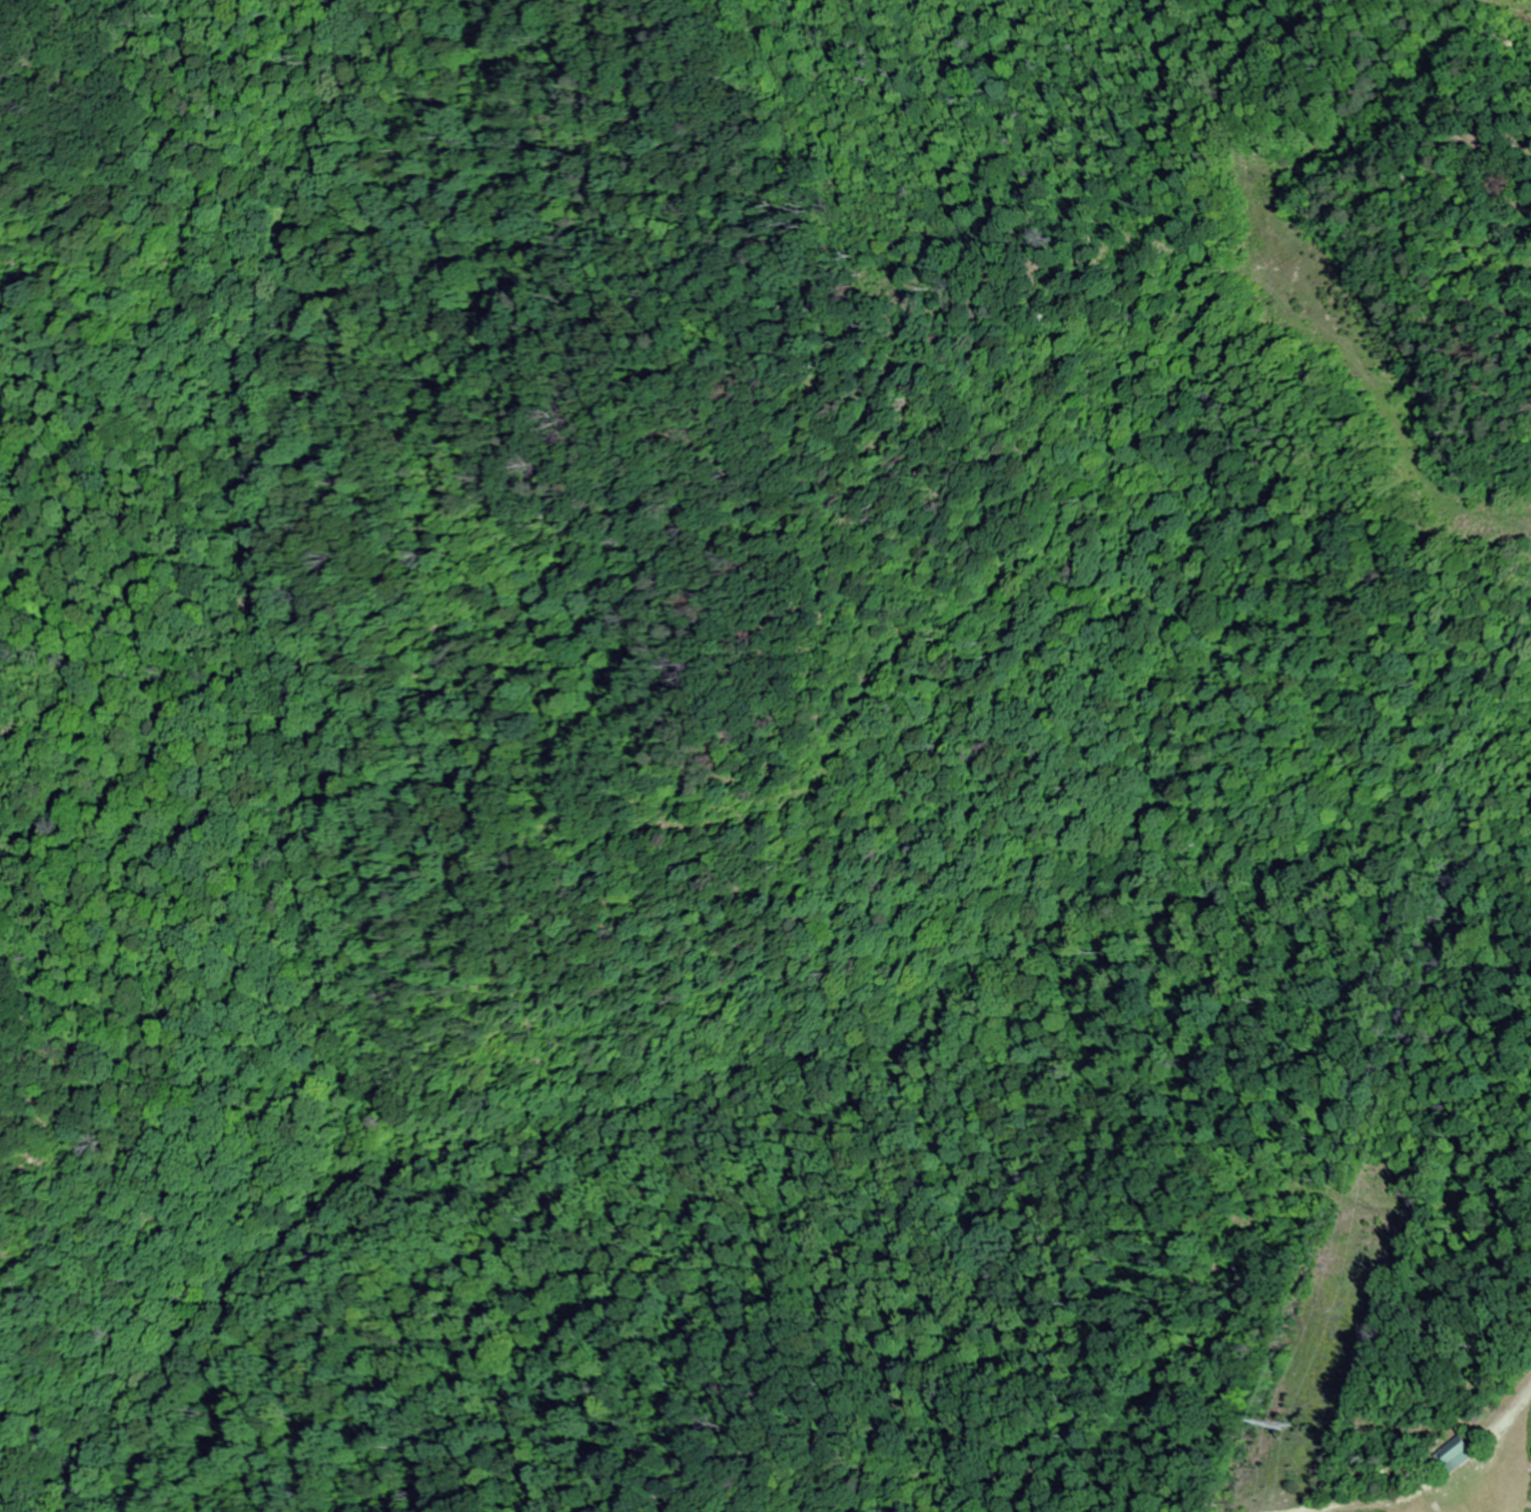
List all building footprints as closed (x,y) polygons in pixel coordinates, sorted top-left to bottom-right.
[(1470,1453),(1456,1439),(1436,1461),(1450,1474),(1470,1453)]
